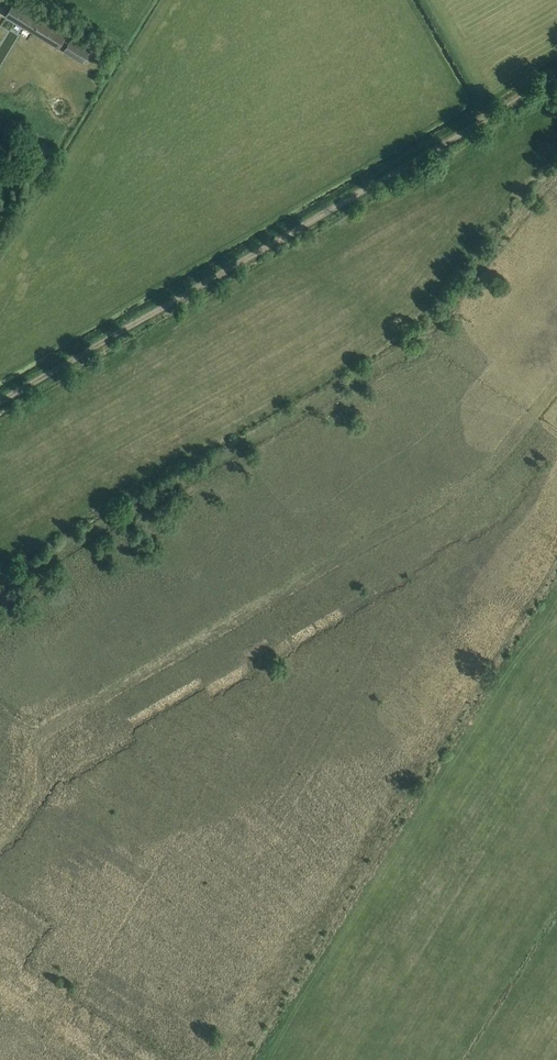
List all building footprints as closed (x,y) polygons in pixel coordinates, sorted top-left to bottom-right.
[(59,49),(66,37),(13,4),(6,17),(59,49)] [(83,64),(91,51),(71,40),(64,52),(83,64)] [(46,58),(65,70),(69,64),(50,52),(46,58)]
